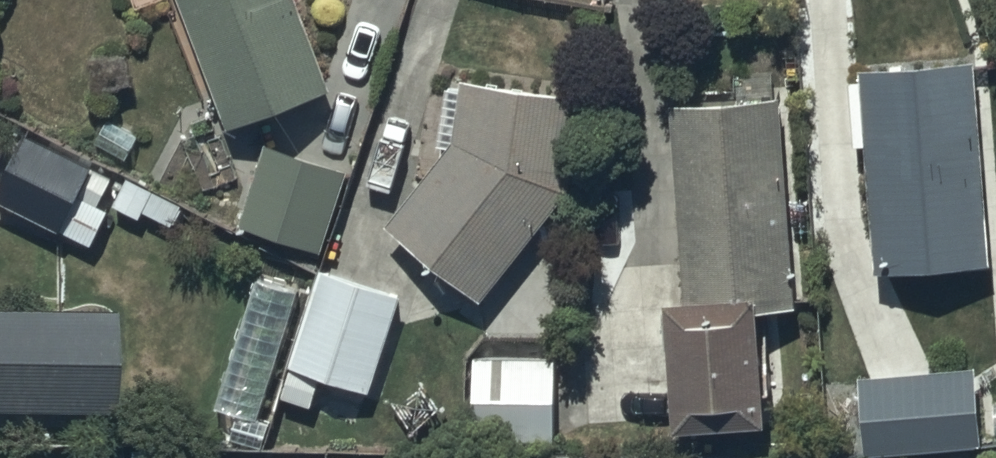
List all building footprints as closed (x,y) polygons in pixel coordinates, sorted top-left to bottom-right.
[(226,120),(330,80),(300,0),(180,0),(226,120)] [(985,255),(974,52),(862,60),(863,74),(851,75),(855,138),(866,137),(874,263),(985,255)] [(586,89),(461,71),(461,80),(447,80),(439,139),(449,140),(387,217),(483,293),(573,182),(586,89)] [(779,88),(671,96),(684,286),(666,287),(675,416),(764,410),(756,300),(794,298),(779,88)] [(28,128),(0,182),(0,193),(93,242),(114,201),(169,229),(183,203),(123,172),(121,177),(28,128)] [(348,165),(267,138),(238,221),(320,249),(348,165)] [(403,290),(320,262),(286,360),(291,362),(282,389),(317,401),(314,409),(357,424),(367,396),(382,401),(404,335),(389,330),(403,290)] [(111,406),(112,302),(0,301),(0,405),(111,406)] [(554,351),(473,350),(472,428),(553,430),(554,351)] [(982,438),(979,402),(975,358),(860,369),(867,448),(894,446),(982,438)] [(982,438),(995,437),(995,401),(979,402),(982,438)]
